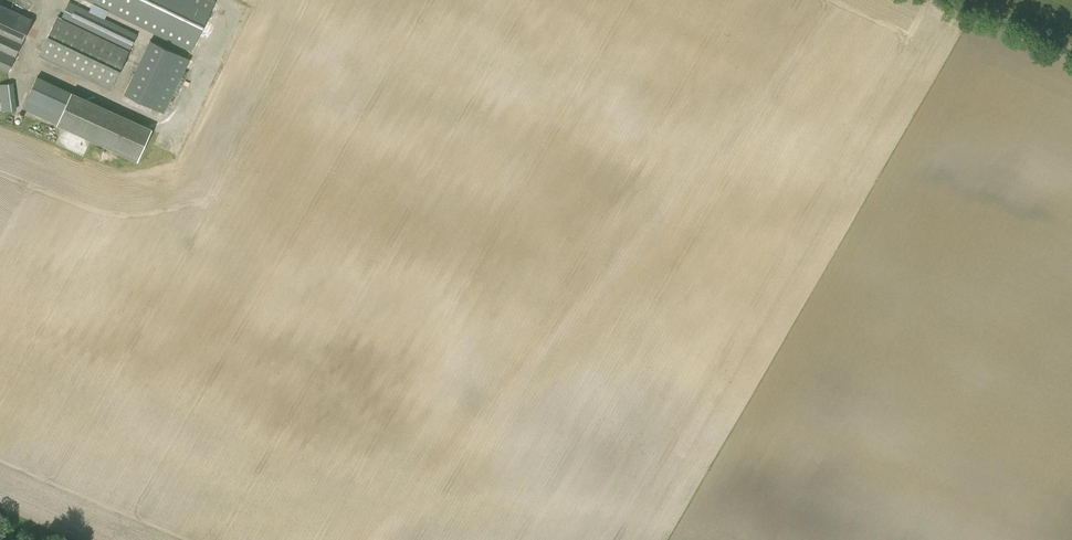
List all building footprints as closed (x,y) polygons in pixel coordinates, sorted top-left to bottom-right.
[(69,0),(61,18),(58,16),(39,56),(111,90),(138,33),(69,0)] [(192,51),(216,0),(87,0),(192,51)] [(8,72),(33,19),(0,3),(0,68),(8,72)] [(150,38),(124,93),(164,113),(190,59),(150,38)] [(87,137),(138,161),(153,128),(102,105),(37,74),(22,108),(87,137)] [(2,110),(17,109),(13,82),(0,84),(0,94),(2,110)]
